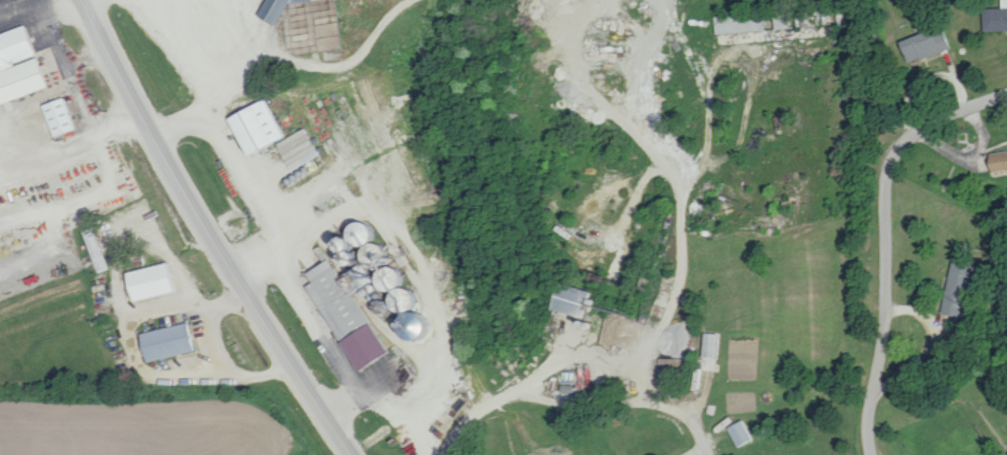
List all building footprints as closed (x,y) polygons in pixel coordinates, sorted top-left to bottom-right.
[(253,10),(266,25),(293,2),(311,0),(265,0),(253,10)] [(1006,30),(1006,0),(998,0),(998,8),(980,8),(981,31),(1006,30)] [(713,14),(714,32),(763,31),(762,13),(713,14)] [(23,26),(0,34),(0,102),(43,88),(23,26)] [(946,49),(939,26),(896,40),(903,63),(946,49)] [(50,137),(74,128),(63,96),(39,104),(50,137)] [(225,116),(244,157),(286,137),(266,96),(225,116)] [(288,169),(318,157),(307,129),(277,141),(288,169)] [(984,150),(987,171),(1006,169),(1006,147),(984,150)] [(350,370),(382,354),(352,294),(352,293),(383,291),(393,310),(405,310),(400,325),(405,336),(407,330),(406,309),(417,309),(416,301),(410,289),(402,289),(401,271),(381,264),(384,257),(390,254),(387,248),(372,243),(371,229),(350,221),(339,227),(339,238),(323,238),(324,261),(303,272),(308,283),(306,284),(350,370)] [(107,269),(93,225),(80,229),(94,273),(107,269)] [(941,313),(962,316),(970,261),(950,258),(941,313)] [(121,272),(128,301),(176,291),(169,261),(121,272)] [(545,309),(582,319),(586,304),(589,305),(592,293),(553,282),(545,309)] [(135,334),(142,362),(196,349),(189,321),(135,334)] [(718,334),(701,332),(699,355),(715,357),(718,334)] [(748,439),(739,420),(725,426),(733,445),(748,439)]
